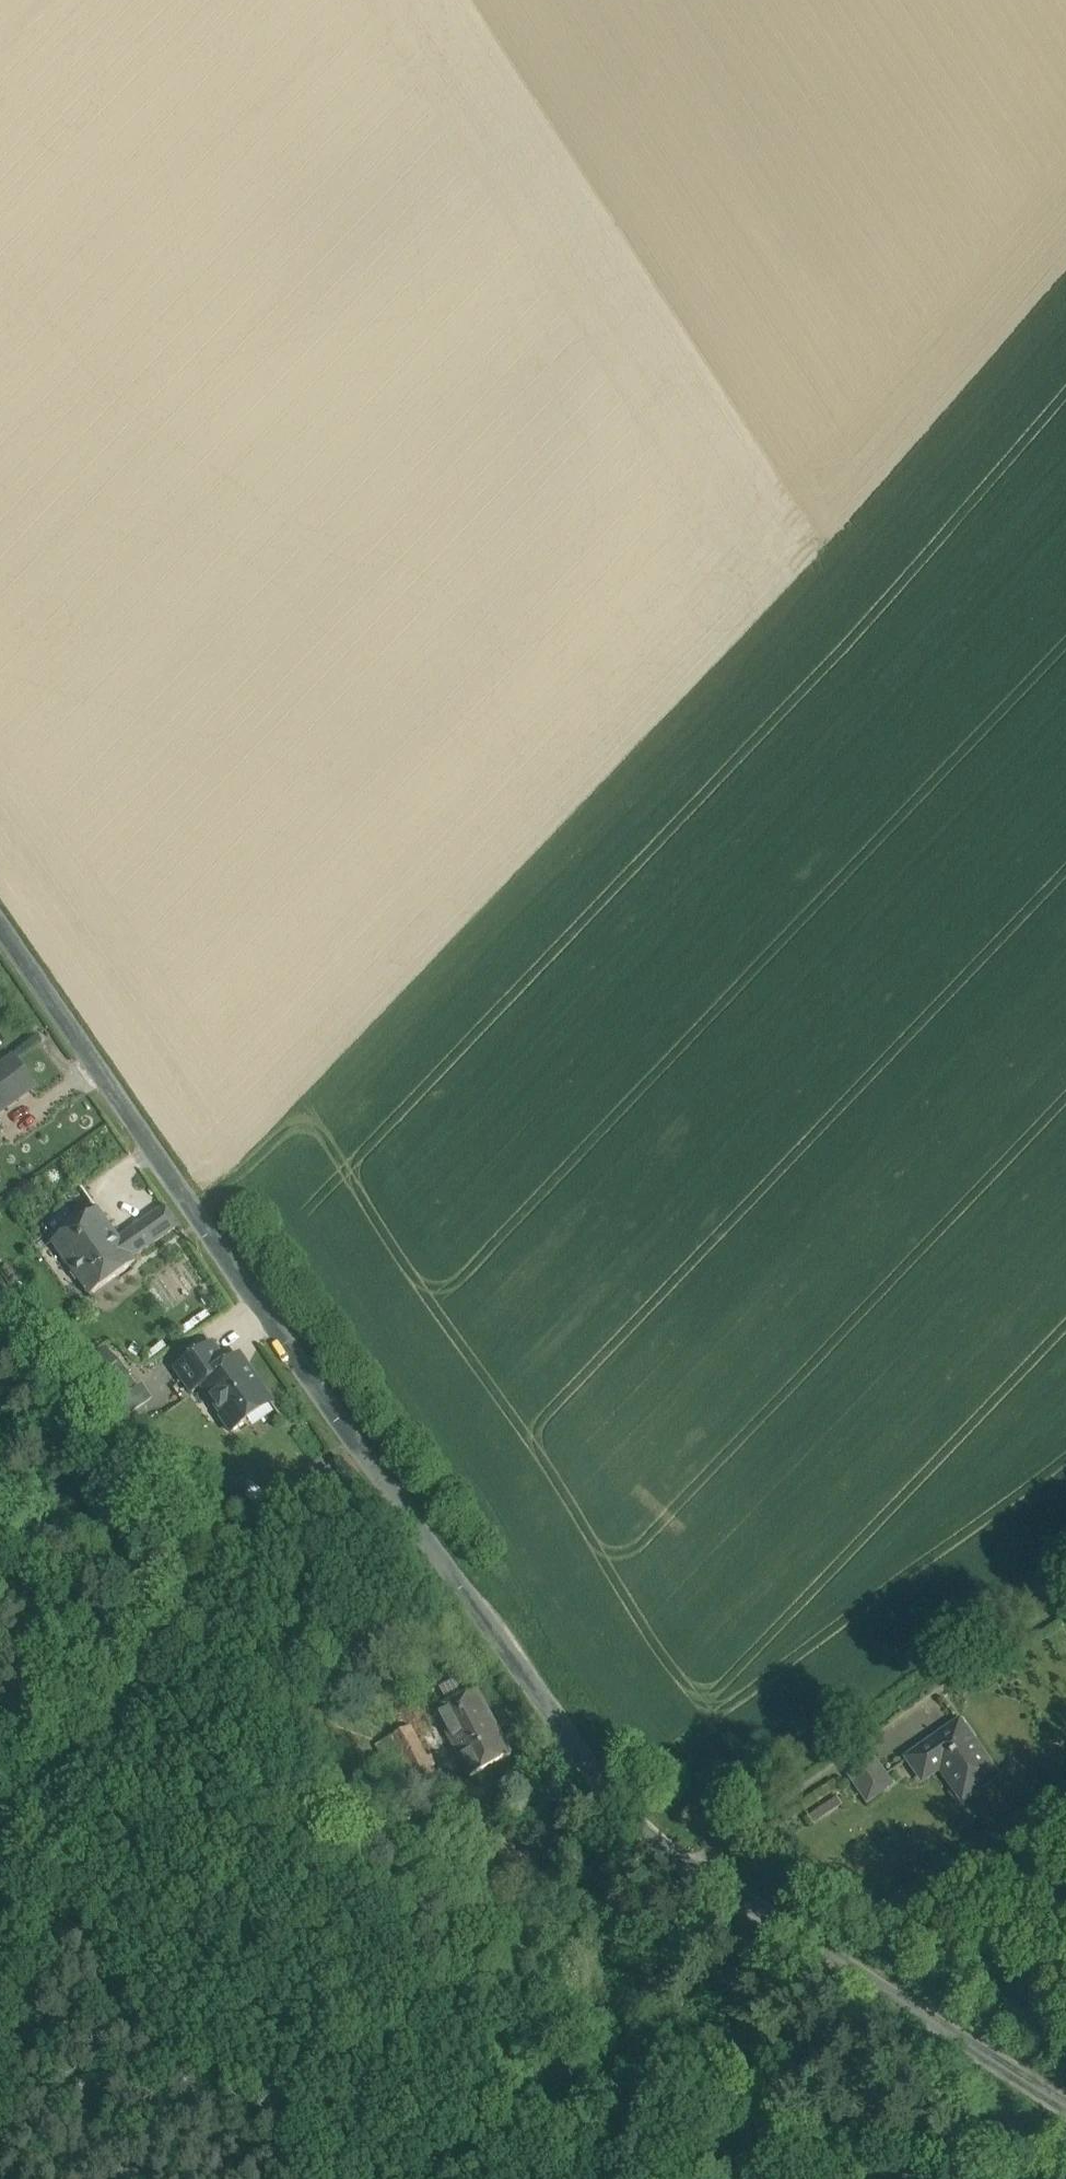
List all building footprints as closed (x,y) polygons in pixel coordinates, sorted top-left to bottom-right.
[(0,1067),(0,1108),(33,1085),(14,1057),(0,1067)] [(164,1207),(119,1238),(131,1256),(177,1225),(164,1207)] [(99,1210),(54,1242),(70,1265),(115,1233),(99,1210)] [(115,1233),(70,1265),(89,1292),(134,1261),(131,1256),(119,1238),(115,1233)] [(212,1343),(176,1367),(192,1390),(202,1384),(201,1382),(227,1364),(212,1343)] [(270,1400),(246,1364),(231,1362),(227,1364),(201,1382),(202,1384),(223,1414),(220,1415),(231,1431),(247,1421),(245,1418),(270,1400)] [(476,1687),(463,1694),(454,1678),(440,1686),(449,1701),(435,1709),(447,1729),(470,1772),(511,1751),(489,1710),(476,1687)] [(435,1709),(408,1723),(419,1744),(447,1729),(435,1709)] [(960,1722),(914,1753),(929,1775),(940,1768),(962,1800),(997,1776),(960,1722)] [(408,1723),(391,1732),(418,1785),(436,1776),(429,1763),(434,1760),(429,1751),(425,1754),(419,1744),(408,1723)] [(873,1760),(851,1775),(868,1800),(890,1784),(873,1760)] [(436,1776),(418,1785),(425,1798),(423,1799),(430,1813),(451,1803),(436,1776)] [(838,1795),(808,1806),(812,1819),(843,1809),(838,1795)]
